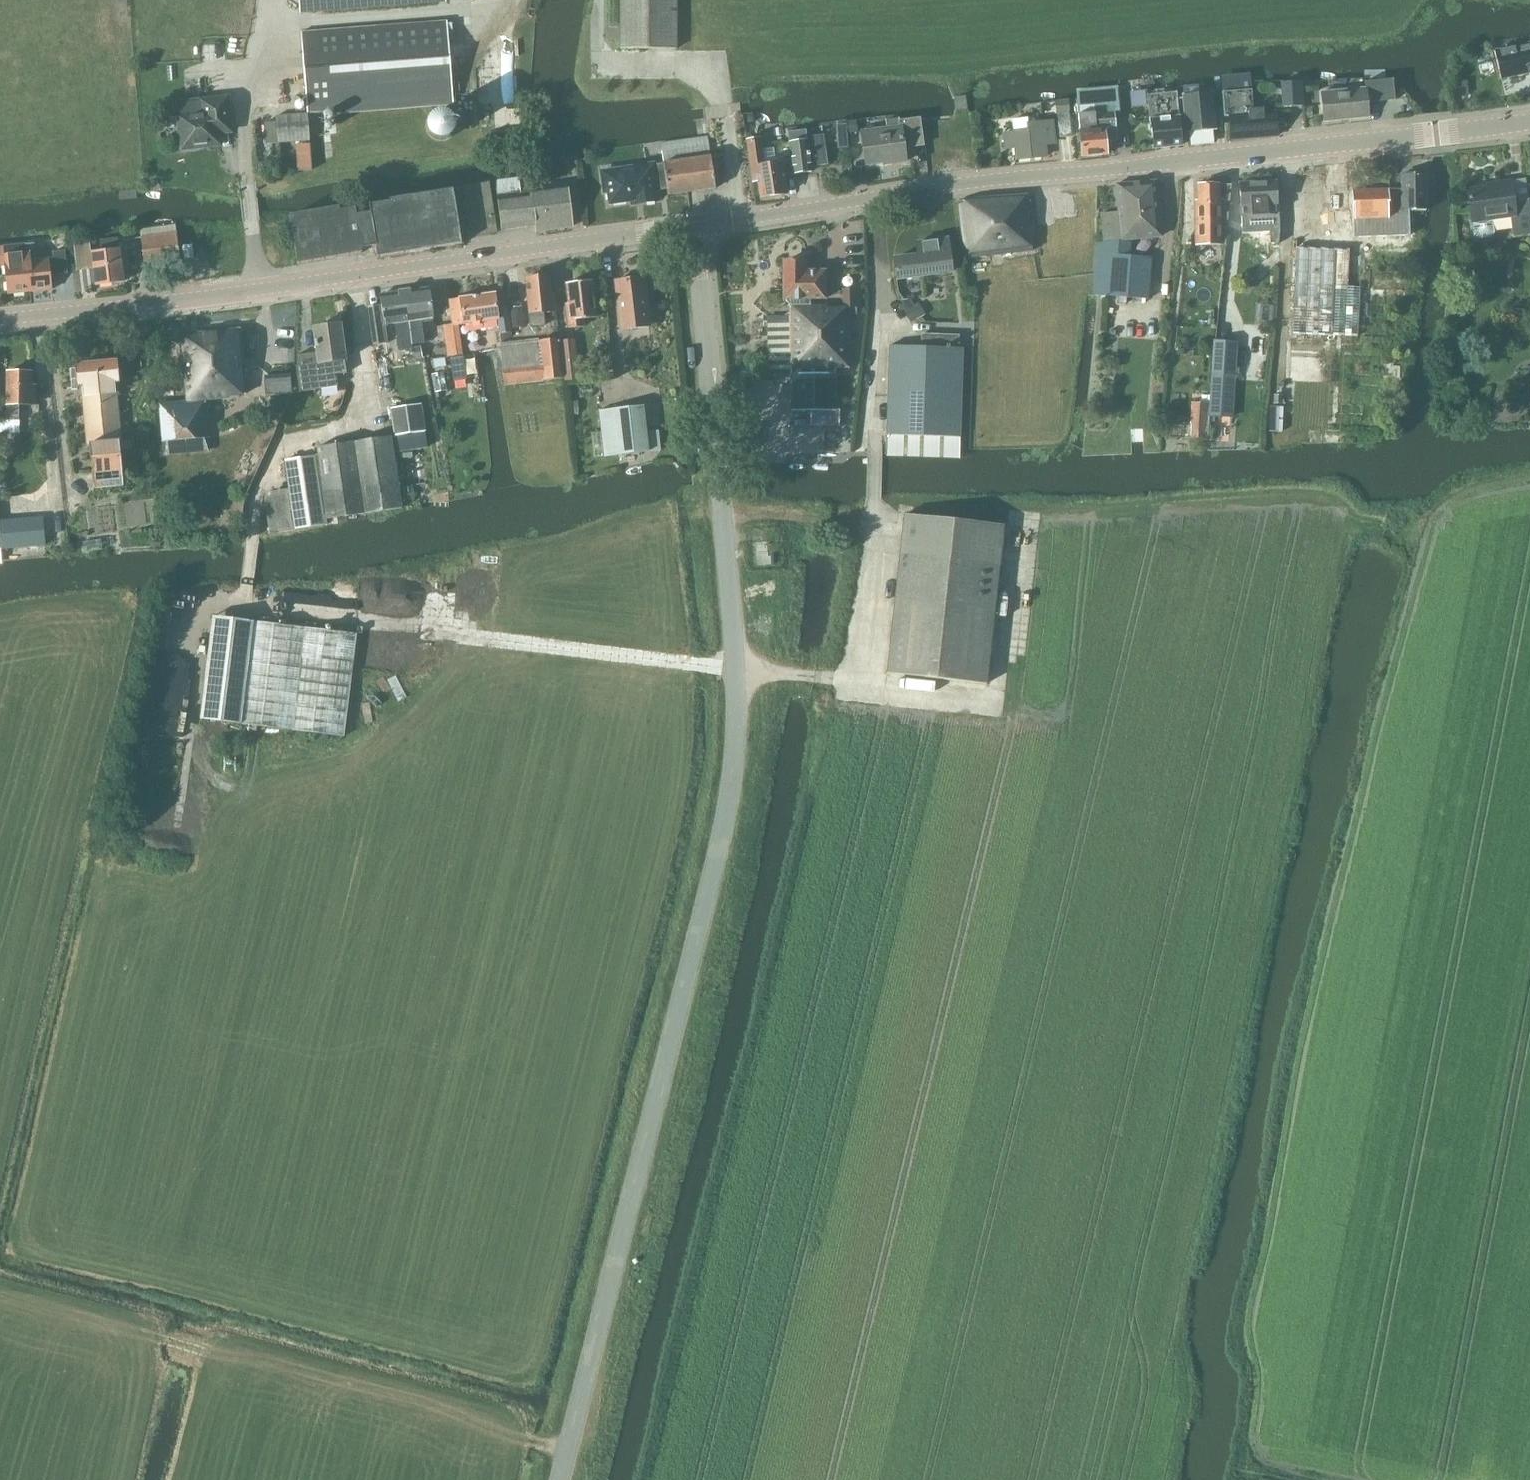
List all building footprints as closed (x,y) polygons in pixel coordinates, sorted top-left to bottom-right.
[(300,14),(446,2),(446,0),(300,0),(300,14)] [(620,49),(678,49),(678,0),(620,0),(620,49)] [(309,113),(454,101),(447,20),(302,32),(309,113)] [(1495,52),(1501,80),(1529,74),(1529,45),(1495,52)] [(1253,108),(1250,73),(1222,75),(1225,116),(1229,116),(1231,141),(1277,137),(1275,111),(1259,112),(1259,107),(1253,108)] [(1320,93),(1323,122),(1367,118),(1366,104),(1394,102),(1392,80),(1364,83),(1365,89),(1320,93)] [(1303,106),(1301,81),(1282,82),(1283,107),(1303,106)] [(1153,149),(1181,146),(1175,92),(1147,95),(1153,149)] [(1186,132),(1214,129),(1211,93),(1183,95),(1186,132)] [(1107,154),(1106,142),(1117,141),(1114,111),(1119,111),(1118,96),(1076,100),(1081,156),(1107,154)] [(180,103),(177,108),(178,116),(181,150),(221,145),(219,133),(232,132),(231,125),(227,97),(203,100),(180,103)] [(1069,101),(1057,103),(1058,113),(1070,112),(1069,101)] [(457,129),(457,127),(457,124),(457,122),(456,120),(455,118),(454,116),(452,115),(450,113),(448,112),(446,112),(444,111),(442,111),(440,111),(437,112),(435,112),(433,113),(432,115),(430,116),(429,118),(428,120),(427,122),(426,124),(426,127),(426,129),(427,131),(428,133),(429,135),(430,137),(432,138),(433,140),(435,141),(437,142),(440,142),(442,142),(444,142),(446,142),(448,141),(450,140),(452,138),(454,137),(455,135),(456,133),(457,131),(457,129)] [(1058,138),(1069,137),(1067,113),(1056,114),(1058,138)] [(155,115),(154,127),(170,128),(171,116),(155,115)] [(309,141),(307,115),(275,117),(277,143),(309,141)] [(885,119),(887,127),(899,126),(898,121),(900,121),(899,118),(885,119)] [(1012,131),(1003,132),(1004,149),(1014,149),(1015,159),(1045,157),(1043,141),(1053,140),(1052,121),(1026,123),(1026,118),(1013,120),(1014,131),(1012,131)] [(920,119),(900,121),(898,121),(899,126),(887,127),(860,130),(865,164),(892,161),(892,164),(907,163),(905,149),(923,146),(920,119)] [(856,121),(847,122),(848,132),(857,131),(856,121)] [(275,122),(265,123),(266,144),(277,143),(275,122)] [(839,125),(837,125),(839,149),(849,148),(847,124),(839,125)] [(770,154),(764,155),(763,149),(761,136),(746,139),(751,168),(756,167),(760,197),(786,194),(781,163),(772,165),(770,154)] [(819,167),(829,166),(824,137),(809,138),(810,141),(790,143),(792,174),(811,172),(810,166),(819,165),(819,167)] [(708,145),(662,151),(663,163),(664,163),(710,157),(708,145)] [(278,147),(278,161),(291,161),(291,174),(306,174),(306,146),(278,147)] [(667,195),(714,189),(710,157),(664,163),(663,163),(663,165),(666,187),(667,195)] [(604,190),(608,190),(609,201),(641,198),(641,202),(657,200),(656,188),(666,187),(663,165),(653,166),(653,164),(601,170),(604,190)] [(1402,190),(1353,192),(1354,230),(1375,229),(1376,238),(1391,237),(1391,239),(1412,239),(1412,213),(1428,212),(1427,173),(1401,174),(1402,190)] [(536,233),(572,228),(567,192),(565,192),(565,188),(558,189),(558,194),(542,196),(541,192),(521,195),(519,177),(494,180),(501,229),(535,225),(536,233)] [(1152,258),(1130,255),(1131,238),(1160,236),(1156,181),(1116,184),(1118,212),(1103,214),(1105,240),(1097,241),(1093,292),(1148,298),(1152,258)] [(1467,191),(1472,224),(1473,235),(1478,238),(1491,237),(1494,232),(1492,221),(1511,218),(1514,237),(1529,234),(1529,208),(1529,201),(1515,203),(1512,181),(1496,184),(1495,186),(1467,191)] [(1279,228),(1275,182),(1240,184),(1242,216),(1266,214),(1267,229),(1279,228)] [(1199,206),(1196,207),(1196,223),(1199,223),(1200,245),(1225,245),(1231,185),(1219,185),(1219,184),(1198,185),(1199,206)] [(338,209),(290,216),(297,265),(361,255),(360,251),(375,248),(377,259),(460,246),(460,238),(495,233),(487,185),(389,200),(391,210),(357,216),(355,208),(339,211),(338,209)] [(1288,199),(1288,237),(1337,238),(1337,223),(1323,223),(1323,203),(1335,203),(1335,188),(1311,188),(1311,199),(1288,199)] [(974,200),(974,202),(958,203),(964,258),(1033,250),(1026,193),(974,200)] [(180,262),(175,224),(140,229),(146,267),(180,262)] [(96,286),(124,282),(120,248),(119,249),(118,238),(100,241),(102,251),(91,253),(96,286)] [(896,279),(952,272),(948,238),(916,242),(918,255),(894,258),(896,279)] [(36,244),(25,245),(30,293),(53,290),(51,277),(68,275),(66,253),(53,254),(54,260),(37,261),(36,244)] [(0,248),(0,266),(5,265),(8,295),(30,293),(25,245),(0,248)] [(185,261),(195,259),(193,245),(183,247),(185,261)] [(68,248),(70,278),(87,277),(86,247),(68,248)] [(1296,247),(1292,334),(1358,337),(1360,288),(1348,287),(1350,249),(1296,247)] [(790,304),(790,316),(768,316),(768,377),(792,377),(792,409),(834,409),(835,369),(848,369),(848,313),(856,313),(857,288),(844,288),(844,309),(829,309),(829,304),(812,304),(812,299),(824,299),(824,271),(806,270),(806,260),(783,260),(783,299),(784,299),(790,304)] [(556,312),(554,292),(552,292),(550,274),(524,277),(529,327),(544,326),(543,314),(556,312)] [(630,280),(614,282),(619,331),(650,327),(644,278),(639,279),(639,276),(630,277),(630,280)] [(593,296),(595,296),(594,282),(592,282),(591,280),(566,283),(569,304),(564,305),(567,330),(585,327),(585,320),(596,318),(593,296)] [(429,289),(405,293),(412,345),(425,343),(422,323),(434,321),(429,289)] [(413,349),(412,345),(405,293),(380,297),(381,305),(368,307),(373,346),(388,344),(386,328),(396,327),(399,351),(413,349)] [(499,331),(500,331),(511,329),(508,308),(496,310),(494,294),(449,300),(452,325),(443,326),(447,358),(460,356),(456,326),(496,321),(499,331)] [(911,299),(902,300),(907,310),(906,311),(912,321),(921,316),(911,299)] [(511,329),(524,327),(521,306),(508,308),(511,329)] [(298,365),(295,365),(299,392),(339,386),(337,374),(348,372),(345,359),(347,359),(342,323),(313,328),(316,352),(297,355),(298,365)] [(230,395),(245,394),(238,329),(179,336),(186,401),(159,404),(164,442),(209,437),(205,402),(230,400),(230,395)] [(512,342),(511,329),(500,331),(501,342),(500,342),(501,346),(500,346),(502,367),(541,362),(539,343),(542,343),(542,339),(512,342)] [(922,347),(890,346),(886,456),(959,459),(963,348),(958,348),(958,335),(922,333),(922,347)] [(558,341),(561,369),(563,381),(580,379),(576,339),(558,341)] [(1208,416),(1206,440),(1229,442),(1230,418),(1231,418),(1237,341),(1214,339),(1209,404),(1208,416)] [(541,362),(502,367),(504,387),(563,381),(561,369),(558,341),(542,343),(539,343),(541,362)] [(420,346),(413,347),(415,358),(422,357),(420,346)] [(463,357),(451,358),(454,380),(466,378),(463,357)] [(445,358),(433,359),(434,368),(446,366),(445,358)] [(95,490),(124,487),(119,441),(123,441),(118,394),(116,394),(115,383),(120,383),(117,361),(77,365),(79,387),(84,386),(85,397),(82,398),(87,444),(90,444),(95,490)] [(8,372),(7,420),(20,420),(20,404),(37,405),(37,386),(32,386),(32,373),(8,372)] [(267,376),(268,386),(292,384),(291,374),(267,376)] [(421,402),(391,407),(398,451),(428,447),(421,402)] [(1191,422),(1189,439),(1206,440),(1208,416),(1209,404),(1192,403),(1191,422)] [(644,405),(615,408),(620,454),(650,451),(647,432),(644,405)] [(2,420),(2,432),(20,433),(20,420),(7,420),(2,420)] [(285,460),(289,489),(295,530),(296,530),(327,526),(327,520),(401,509),(390,437),(317,448),(318,455),(285,460)] [(269,534),(295,530),(289,489),(269,492),(264,498),(269,534)] [(46,547),(44,516),(0,520),(0,514),(0,550),(46,547)] [(888,674),(988,685),(1005,526),(906,515),(888,674)] [(213,616),(200,719),(241,724),(254,621),(213,616)] [(254,621),(241,724),(344,737),(357,634),(254,621)] [(185,739),(188,749),(203,746),(201,735),(185,739)] [(282,742),(282,751),(304,752),(304,743),(282,742)]
